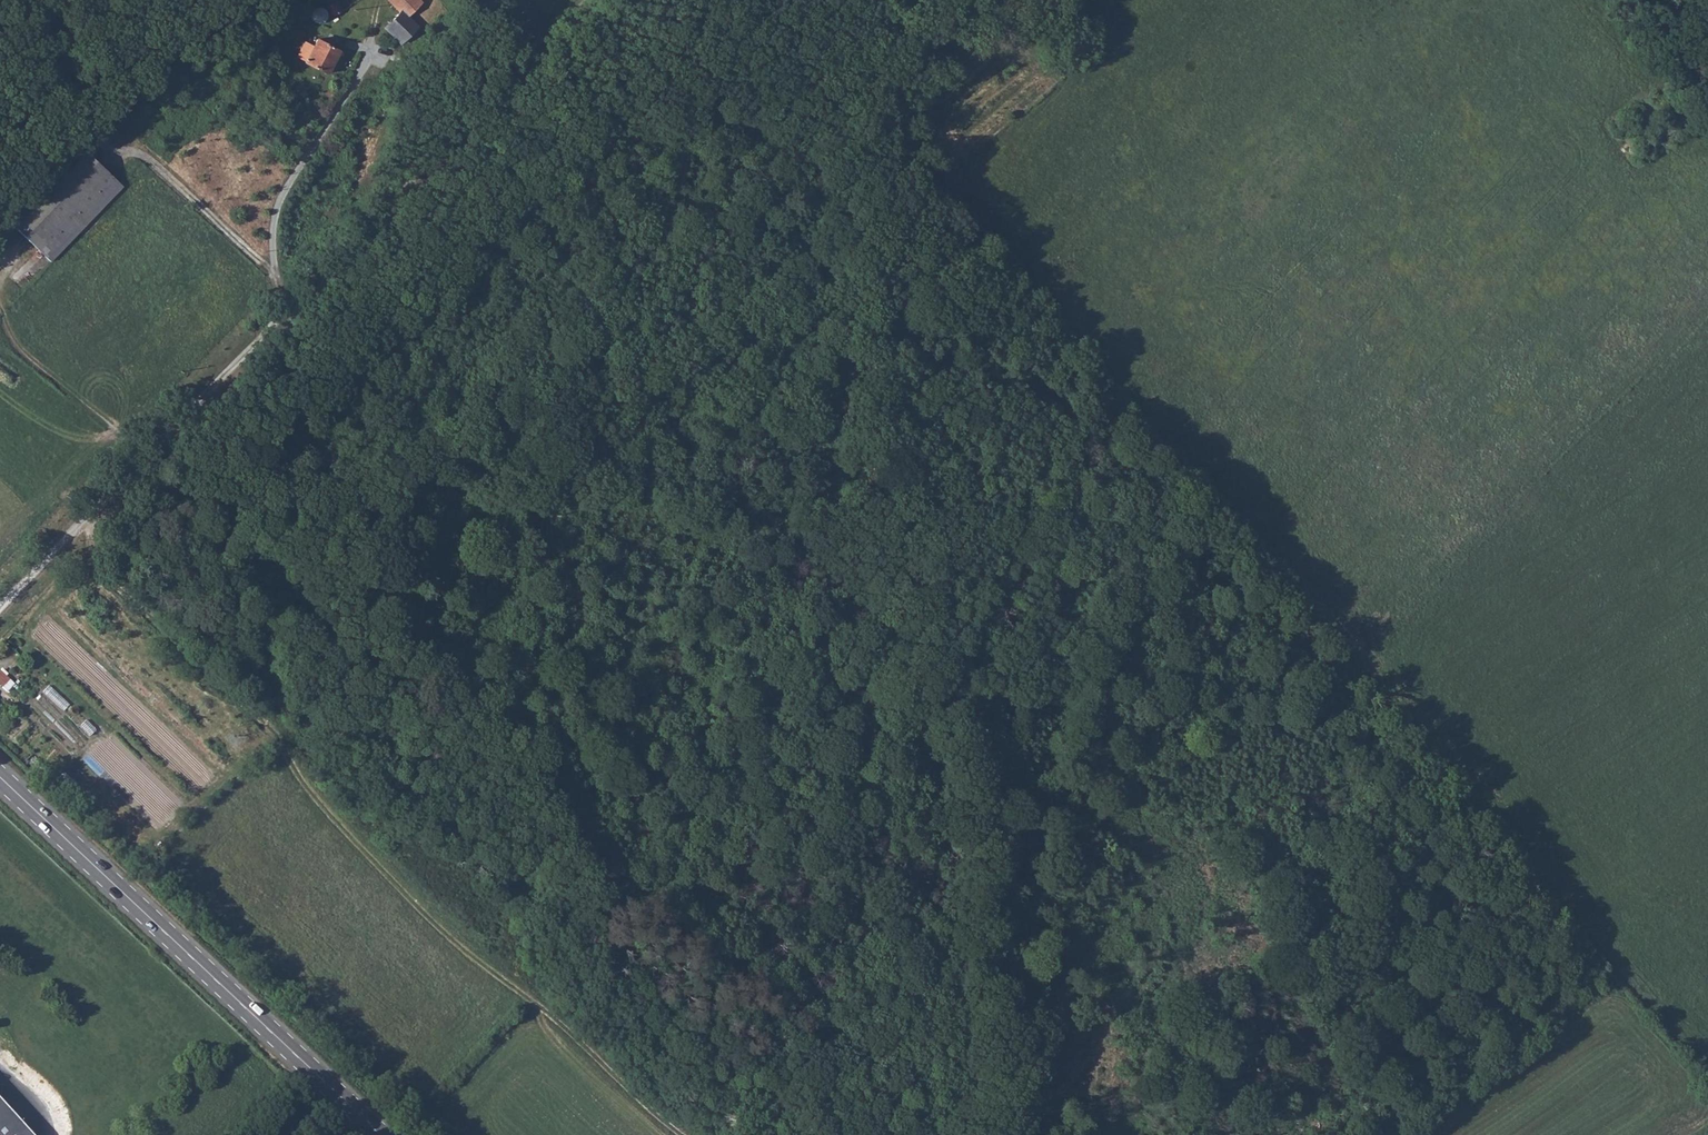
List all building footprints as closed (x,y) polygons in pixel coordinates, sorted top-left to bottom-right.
[(351,13),(362,4),(359,0),(340,0),(351,13)] [(405,0),(392,0),(382,8),(394,21),(381,34),(393,47),(416,26),(406,15),(413,8),(405,0)] [(340,16),(334,6),(325,9),(330,20),(340,16)] [(301,20),(297,26),(304,28),(307,22),(301,20)] [(337,58),(314,47),(310,55),(301,51),(294,65),(326,81),(337,58)] [(44,278),(115,203),(77,167),(8,243),(44,278)] [(2,678),(0,681),(0,693),(2,696),(12,687),(2,678)] [(0,1095),(0,1134),(37,1134),(0,1095)]
